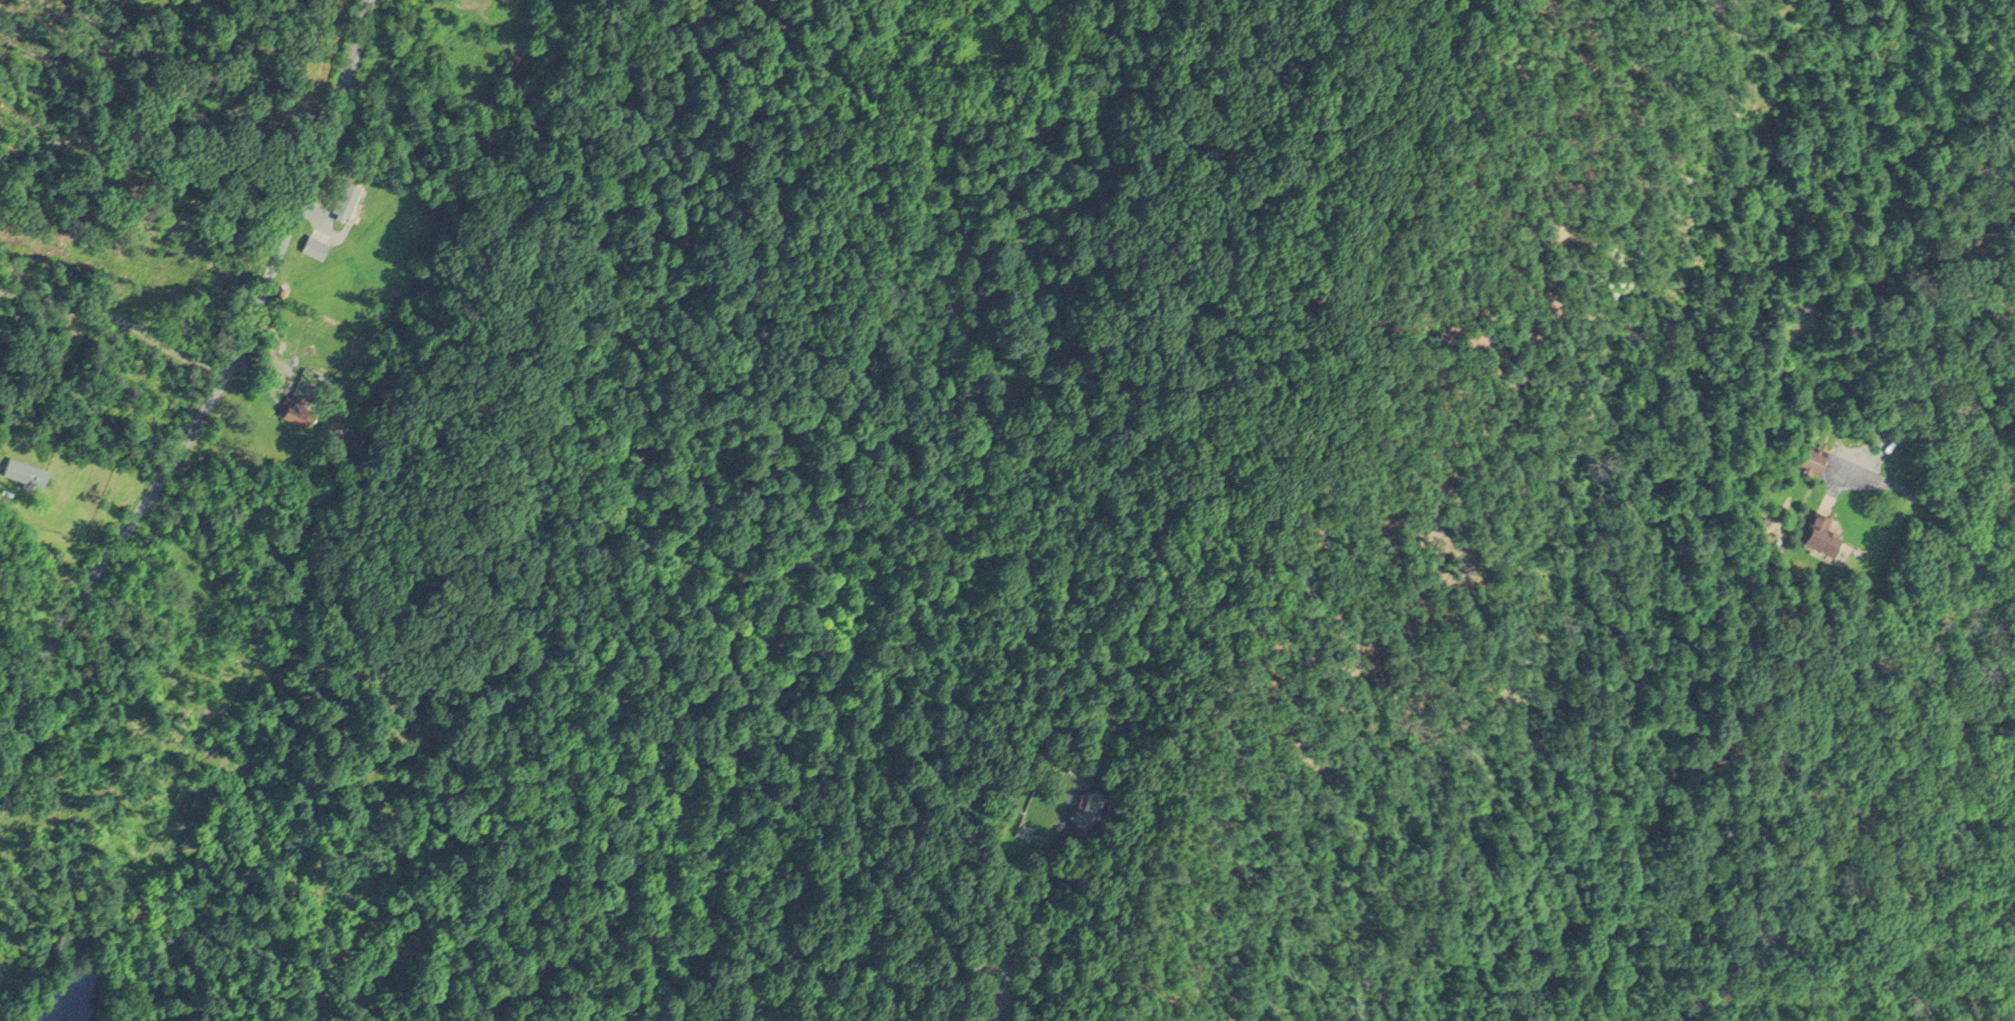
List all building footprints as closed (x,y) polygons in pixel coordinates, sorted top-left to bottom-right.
[(304,248),(322,256),(329,240),(311,232),(304,248)] [(286,413),(289,411),(293,420),(306,413),(295,391),(279,399),(286,413)] [(1818,471),(1828,452),(1809,442),(1799,461),(1818,471)] [(48,465),(9,452),(3,471),(43,483),(48,465)] [(1804,538),(1833,551),(1842,530),(1827,524),(1832,511),(1818,505),(1804,538)]
